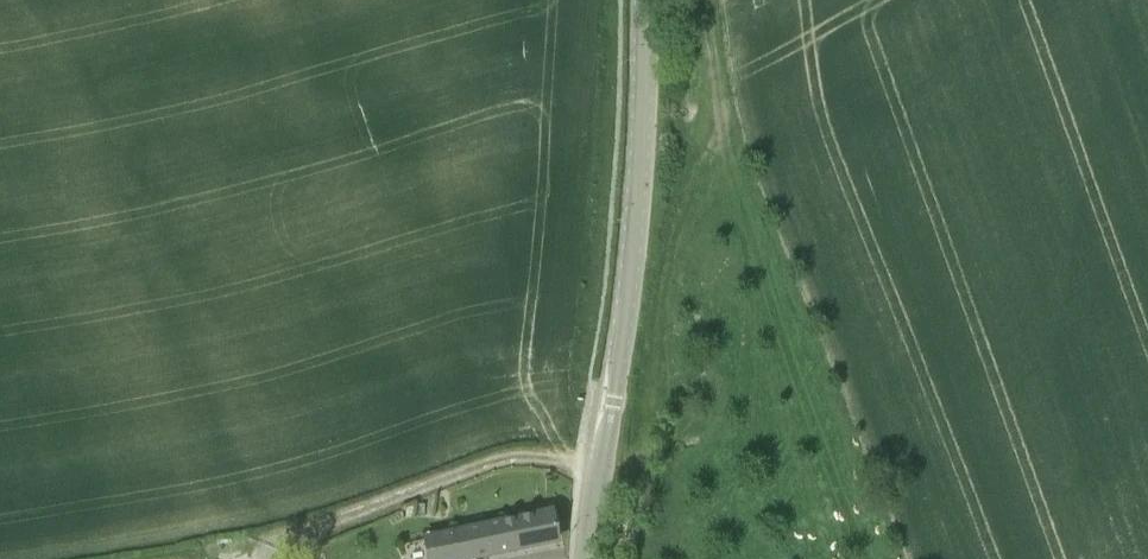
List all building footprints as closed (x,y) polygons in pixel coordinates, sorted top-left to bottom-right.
[(557,541),(552,512),(524,518),(422,539),(422,542),(426,558),(468,558),(557,541)]
